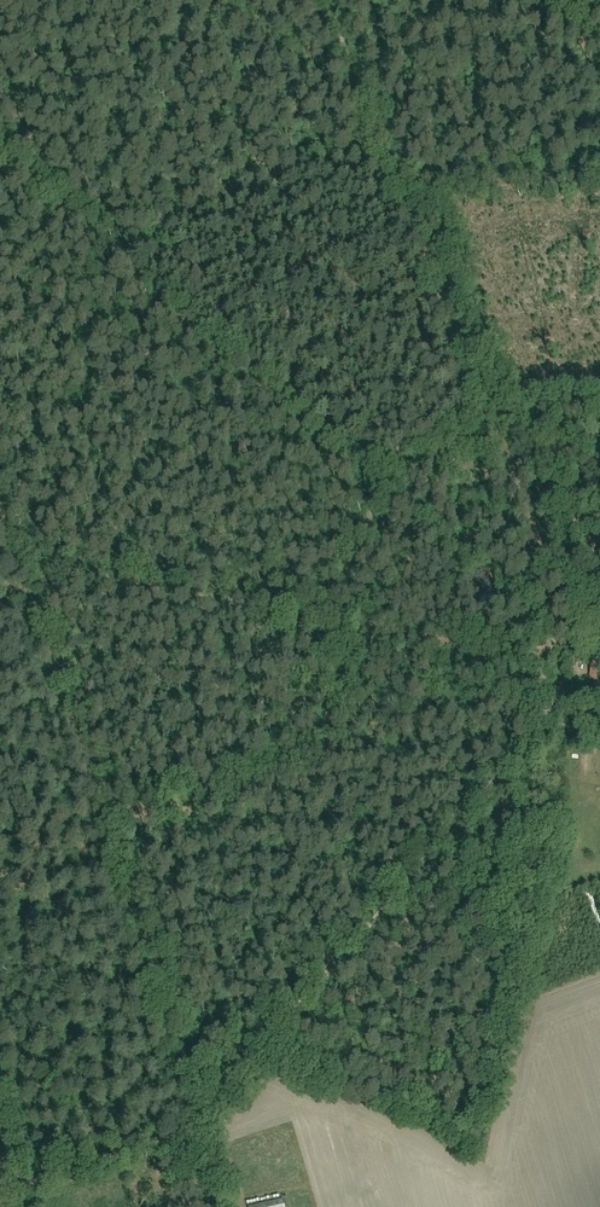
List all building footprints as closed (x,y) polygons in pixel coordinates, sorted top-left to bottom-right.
[(591,678),(596,678),(596,675),(599,676),(599,652),(598,657),(594,656),(591,678)] [(585,687),(585,696),(593,696),(593,687),(585,687)] [(283,1199),(248,1206),(285,1206),(283,1199)]
